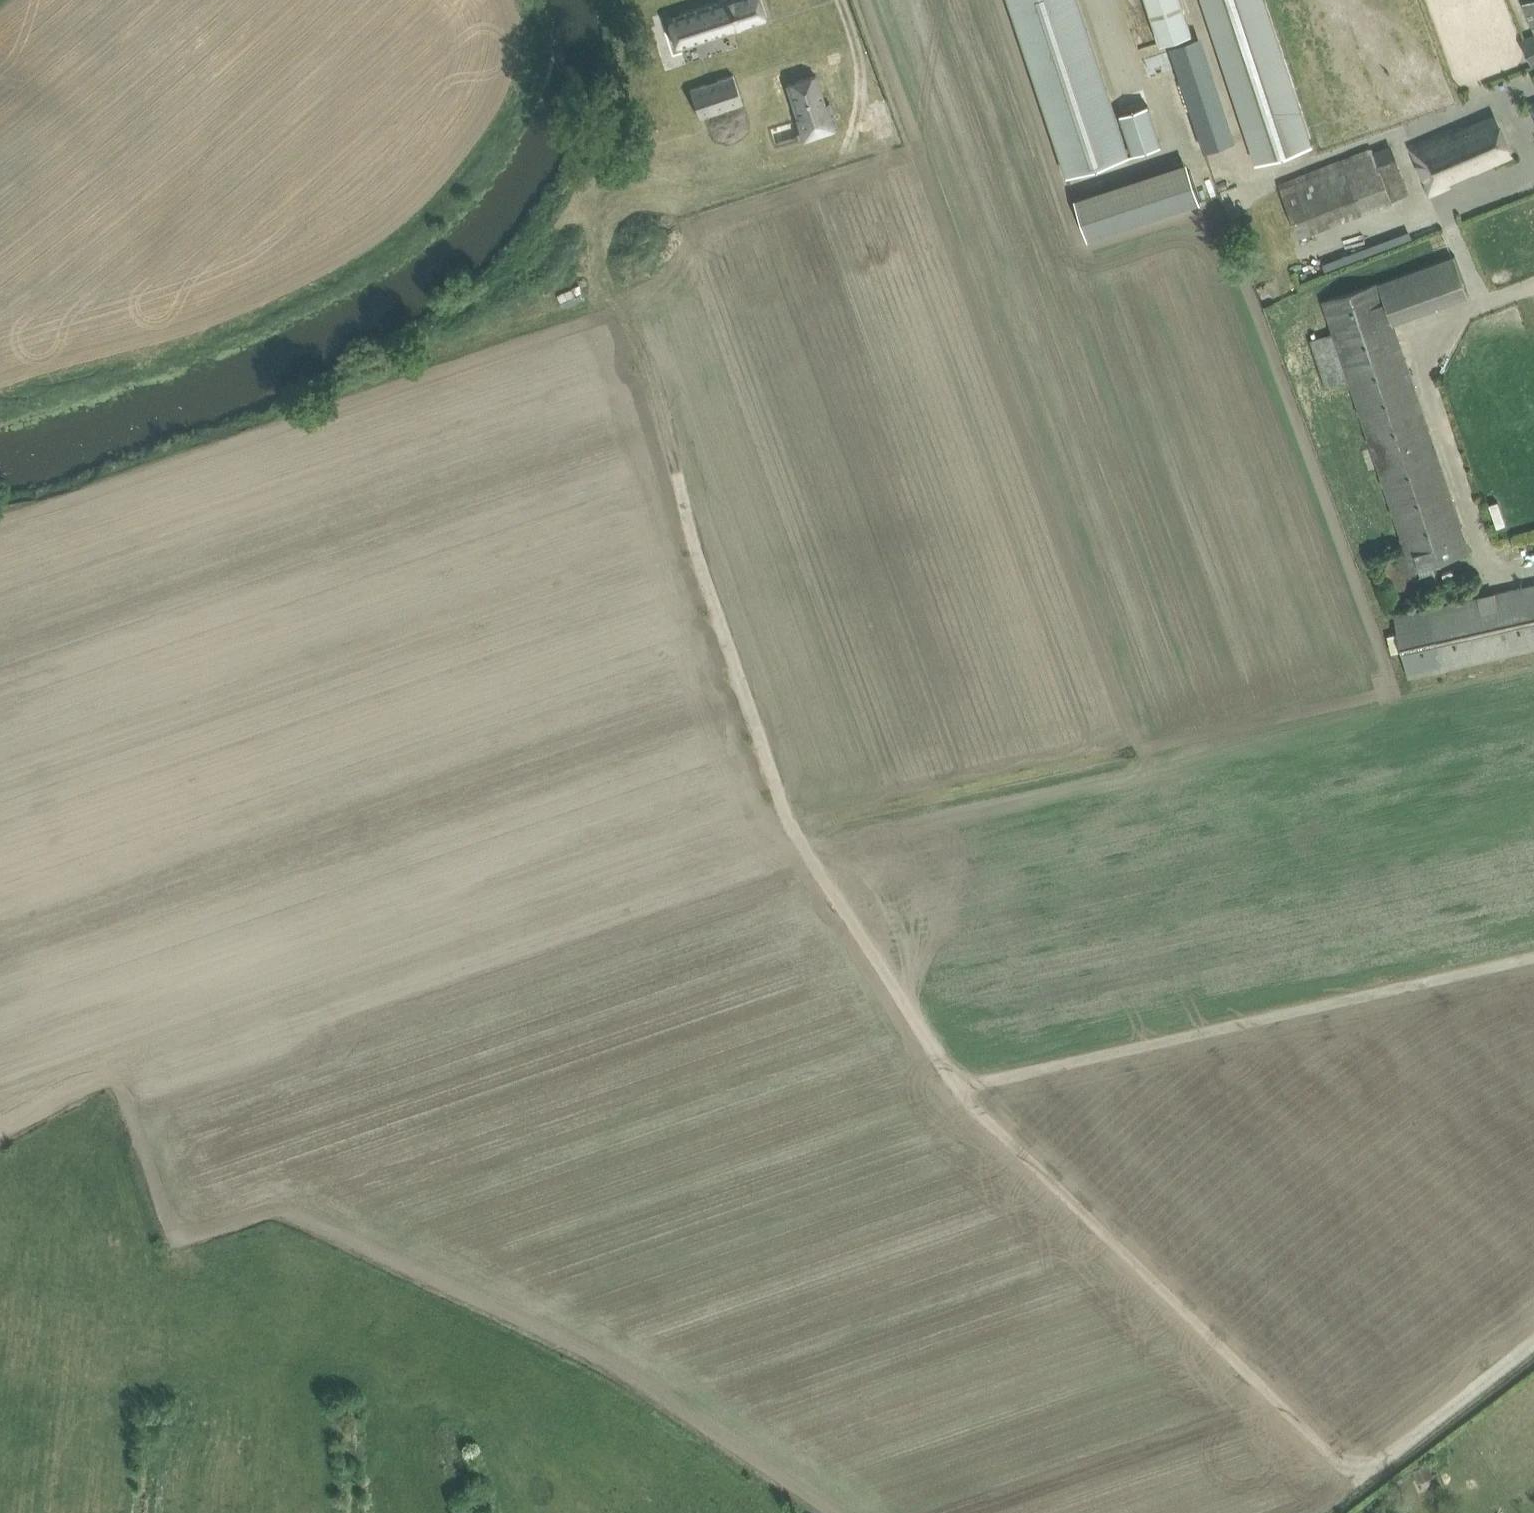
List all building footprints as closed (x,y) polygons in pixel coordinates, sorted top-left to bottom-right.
[(766,19),(760,0),(721,0),(668,17),(677,48),(766,19)] [(1078,0),(1011,0),(1054,130),(1064,162),(1068,174),(1162,143),(1149,105),(1149,104),(1122,113),(1132,145),(1127,147),(1116,115),(1078,0)] [(1163,41),(1195,31),(1185,0),(1150,0),(1163,41)] [(1258,161),(1311,143),(1264,0),(1205,0),(1258,161)] [(1524,4),(1533,26),(1533,0),(1524,4)] [(1525,39),(1533,62),(1533,35),(1525,39)] [(816,74),(787,84),(805,138),(838,127),(830,102),(825,103),(816,74)] [(733,76),(690,90),(700,119),(727,109),(743,103),(733,76)] [(1497,111),(1411,147),(1432,196),(1454,187),(1452,181),(1516,155),(1497,111)] [(1391,144),(1274,184),(1291,234),(1408,195),(1391,144)] [(1183,162),(1067,195),(1079,237),(1203,202),(1194,169),(1186,171),(1183,162)] [(1458,255),(1381,281),(1393,315),(1470,288),(1458,255)] [(1413,570),(1469,551),(1380,282),(1324,301),(1407,553),(1413,570)] [(1430,608),(1395,616),(1410,676),(1444,668),(1533,648),(1533,584),(1430,608)] [(1420,1481),(1435,1476),(1430,1461),(1415,1467),(1420,1481)]
